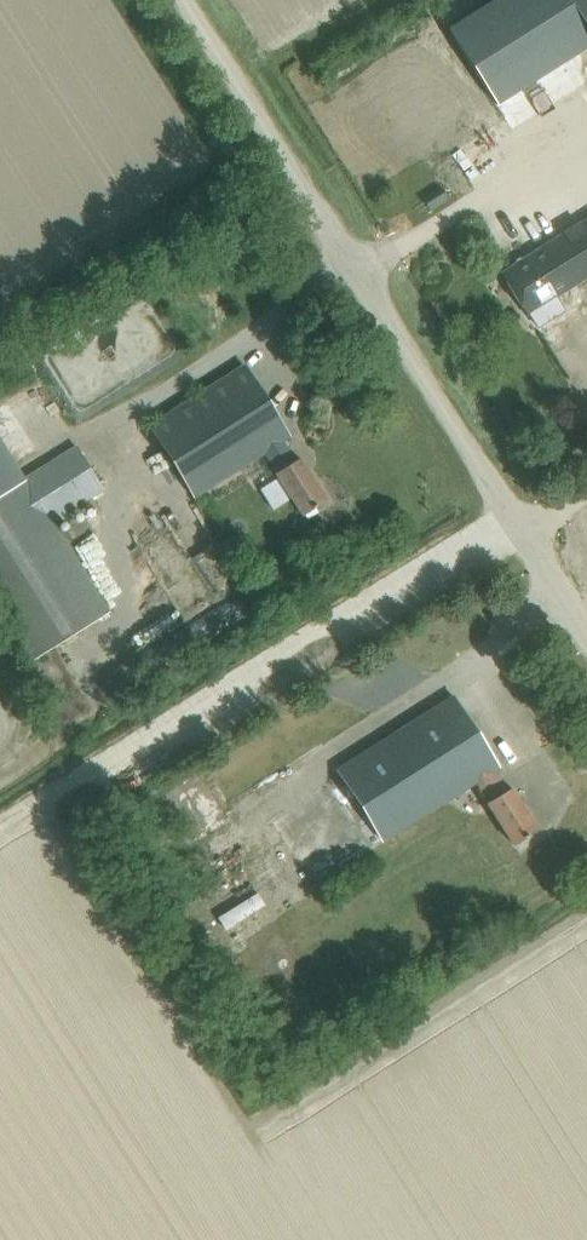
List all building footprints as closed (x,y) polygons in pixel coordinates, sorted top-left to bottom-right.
[(586,48),(586,31),(568,0),(496,0),(449,30),(496,105),(586,48)] [(586,31),(586,0),(568,0),(586,31)] [(543,305),(586,277),(586,220),(500,275),(526,316),(527,315),(535,329),(552,319),(543,305)] [(90,395),(78,361),(24,380),(36,414),(90,395)] [(302,517),(325,502),(298,460),(294,462),(282,442),(288,438),(243,367),(149,427),(194,498),(262,454),(276,474),(275,475),(302,517)] [(22,454),(0,400),(0,463),(22,454)] [(0,495),(0,604),(33,656),(108,609),(51,517),(103,484),(78,444),(25,477),(26,479),(0,495)] [(505,791),(493,772),(498,769),(453,698),(337,771),(382,842),(475,783),(488,803),(486,804),(513,846),(537,830),(510,788),(505,791)] [(268,757),(265,740),(250,743),(254,760),(268,757)] [(216,808),(185,833),(196,846),(227,820),(216,808)] [(174,860),(192,866),(197,851),(179,845),(174,860)]
